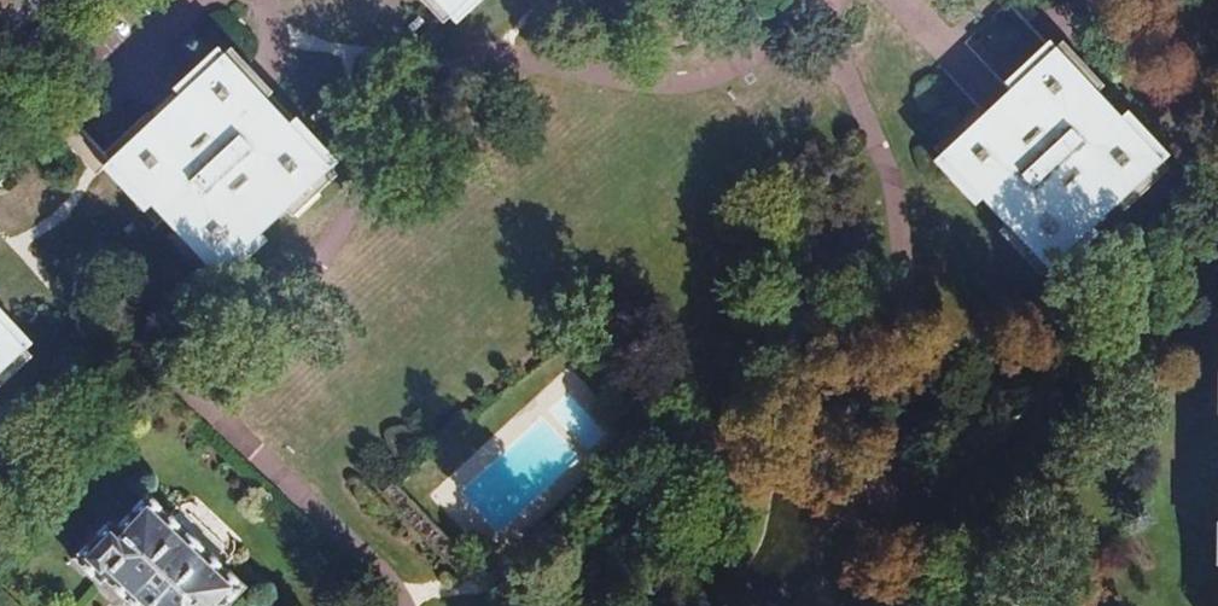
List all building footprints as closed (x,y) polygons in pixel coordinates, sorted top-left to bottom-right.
[(443,22),(449,16),(456,23),(480,0),(422,0),(443,22)] [(1004,85),(1010,92),(986,115),(979,108),(935,149),(941,156),(935,162),(976,206),(983,200),(1005,224),(999,230),(1040,274),(1046,268),(1053,275),(1097,233),(1090,227),(1115,204),(1121,210),(1165,169),(1159,163),(1166,157),(1125,112),(1118,119),(1096,94),(1102,88),(1061,44),(1054,50),(1048,44),(1004,85)] [(230,51),(224,57),(217,50),(173,91),(179,98),(155,121),(149,114),(105,155),(111,162),(104,168),(145,212),(152,206),(175,231),(169,237),(210,281),(216,275),(222,281),(267,240),(260,233),(285,211),(291,217),(335,176),(329,169),(335,163),(294,119),(288,125),(265,101),(271,95),(230,51)] [(30,357),(24,350),(31,344),(0,311),(0,385),(30,357)] [(116,528),(109,521),(73,560),(103,589),(108,584),(131,605),(227,605),(244,588),(147,495),(116,528)]
